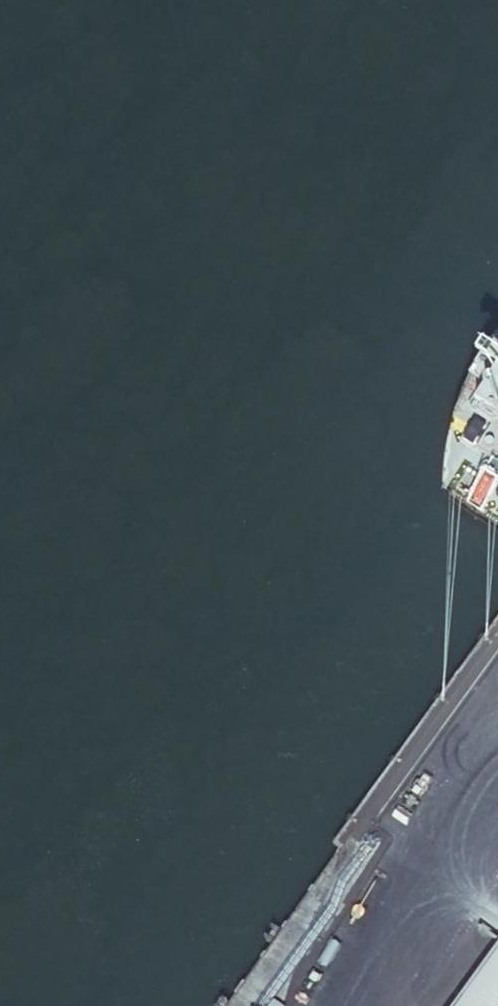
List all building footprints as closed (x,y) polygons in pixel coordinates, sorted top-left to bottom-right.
[(452,1005),(497,1005),(497,943),(452,1005)]
